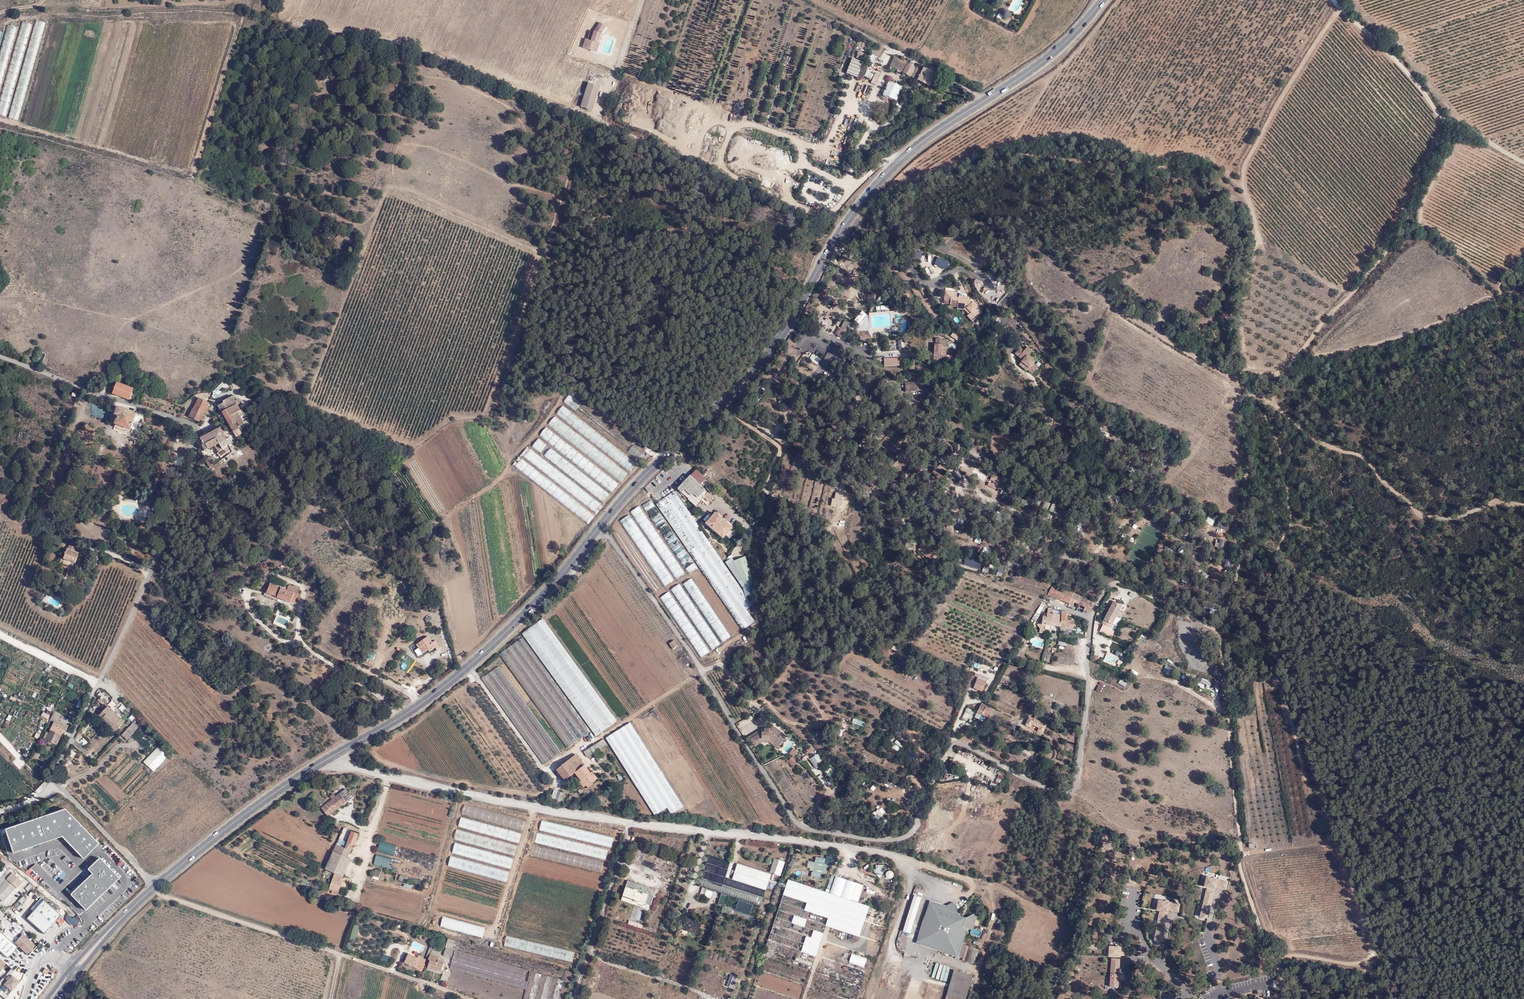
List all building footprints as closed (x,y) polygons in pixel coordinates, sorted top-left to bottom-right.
[(1010,19),(1003,16),(1001,21),(1008,25),(1010,19)] [(46,23),(36,20),(7,116),(17,119),(46,23)] [(0,94),(0,115),(6,116),(32,24),(21,21),(0,94)] [(606,27),(600,22),(594,31),(592,40),(585,38),(582,47),(598,51),(602,33),(606,27)] [(7,26),(0,51),(0,87),(16,28),(7,26)] [(858,50),(856,56),(863,59),(865,53),(858,50)] [(894,56),(890,66),(903,72),(907,63),(894,56)] [(846,72),(858,76),(863,60),(851,57),(846,72)] [(907,63),(903,72),(910,75),(914,67),(907,63)] [(916,68),(912,76),(929,85),(935,73),(924,67),(922,71),(916,68)] [(867,68),(864,75),(871,79),(870,82),(875,85),(880,74),(867,68)] [(896,99),(902,86),(889,81),(884,94),(896,99)] [(589,82),(580,106),(593,110),(601,86),(589,82)] [(912,257),(920,258),(921,251),(914,250),(912,257)] [(953,260),(935,254),(933,262),(949,269),(953,260)] [(956,292),(944,290),(942,302),(950,305),(957,307),(957,308),(965,310),(969,314),(968,316),(972,321),(980,313),(977,309),(978,308),(968,297),(957,295),(956,292)] [(859,323),(865,316),(867,314),(866,314),(862,311),(854,320),(859,323)] [(849,323),(845,321),(841,328),(838,327),(834,333),(838,336),(842,338),(849,323)] [(870,329),(859,331),(860,338),(875,337),(875,332),(870,329)] [(901,349),(901,339),(890,339),(891,350),(901,349)] [(957,341),(937,339),(935,359),(954,361),(955,355),(948,354),(948,347),(957,348),(957,341)] [(1020,348),(1015,354),(1023,361),(1022,362),(1019,365),(1026,371),(1027,370),(1032,374),(1037,367),(1033,363),(1035,362),(1030,358),(1034,353),(1027,347),(1024,351),(1020,348)] [(929,380),(905,382),(906,392),(929,390),(929,380)] [(220,389),(226,384),(223,381),(217,386),(220,389)] [(120,384),(117,382),(113,393),(133,401),(137,390),(120,384)] [(638,461),(644,453),(568,393),(562,402),(638,461)] [(223,403),(218,405),(236,439),(243,435),(239,426),(251,421),(238,405),(241,403),(238,399),(236,400),(233,396),(222,401),(223,403)] [(199,422),(210,404),(199,398),(188,416),(199,422)] [(562,405),(555,414),(629,473),(636,464),(562,405)] [(136,414),(117,406),(113,415),(116,416),(114,423),(130,430),(136,414)] [(620,483),(628,474),(554,415),(547,424),(620,483)] [(220,427),(200,438),(203,444),(201,445),(204,451),(218,444),(222,450),(229,444),(224,433),(225,432),(222,426),(220,427)] [(612,492),(618,484),(546,427),(540,435),(612,492)] [(539,439),(533,446),(604,502),(610,495),(539,439)] [(594,511),(601,503),(586,491),(576,483),(530,448),(523,456),(594,511)] [(565,492),(522,458),(515,466),(571,510),(586,521),(593,513),(565,492)] [(949,472),(940,464),(935,470),(944,477),(949,472)] [(696,506),(708,492),(690,475),(678,489),(696,506)] [(996,483),(998,479),(992,477),(990,480),(993,481),(992,484),(989,482),(988,485),(994,488),(995,485),(997,486),(998,483),(996,483)] [(743,629),(754,621),(747,609),(752,605),(676,491),(656,503),(743,629)] [(689,573),(697,567),(651,500),(643,506),(689,573)] [(685,571),(638,504),(629,510),(676,577),(685,571)] [(1205,522),(1213,525),(1216,515),(1208,512),(1205,522)] [(723,537),(731,527),(715,513),(706,523),(723,537)] [(628,514),(620,520),(665,586),(674,580),(628,514)] [(70,542),(64,559),(78,564),(83,547),(70,542)] [(917,549),(932,562),(938,554),(924,542),(917,549)] [(751,578),(745,555),(727,564),(738,580),(742,579),(745,588),(753,584),(751,578)] [(964,556),(962,565),(979,569),(981,560),(964,556)] [(692,578),(683,584),(722,642),(731,636),(692,578)] [(288,584),(286,589),(271,583),(266,593),(265,593),(264,596),(277,600),(278,598),(290,603),(292,601),(295,603),(301,589),(288,584)] [(679,583),(670,589),(711,650),(720,644),(679,583)] [(1054,583),(1047,595),(1069,604),(1074,592),(1075,591),(1054,583)] [(668,592),(660,598),(701,658),(710,652),(668,592)] [(1114,600),(1102,623),(1103,624),(1111,628),(1123,605),(1114,600)] [(1037,621),(1042,610),(1037,608),(1032,619),(1037,621)] [(1054,609),(1047,609),(1047,617),(1047,615),(1043,615),(1042,625),(1040,625),(1039,633),(1043,633),(1045,631),(1051,631),(1051,626),(1061,627),(1061,630),(1074,631),(1074,621),(1068,621),(1069,611),(1062,611),(1061,614),(1054,614),(1054,609)] [(427,623),(433,619),(430,614),(424,618),(427,623)] [(1111,628),(1103,624),(1099,632),(1112,638),(1116,631),(1111,628)] [(428,636),(415,645),(422,654),(428,650),(429,652),(435,647),(437,650),(441,647),(435,639),(432,642),(428,636)] [(673,648),(677,645),(674,640),(669,643),(673,648)] [(1153,657),(1149,662),(1161,671),(1164,666),(1153,657)] [(1166,665),(1162,672),(1171,677),(1175,670),(1166,665)] [(986,682),(977,678),(973,688),(983,692),(986,682)] [(1209,688),(1211,681),(1201,679),(1199,686),(1209,688)] [(1099,681),(1095,690),(1100,692),(1105,684),(1099,681)] [(100,692),(97,696),(105,703),(108,699),(100,692)] [(983,702),(975,717),(980,720),(982,715),(999,724),(1005,713),(983,702)] [(126,722),(109,706),(99,716),(116,733),(126,722)] [(58,746),(68,726),(59,721),(63,713),(55,709),(50,720),(54,721),(49,731),(50,731),(46,740),(58,746)] [(1025,725),(1030,727),(1032,725),(1039,728),(1038,731),(1043,734),(1047,725),(1044,724),(1045,719),(1035,715),(1034,718),(1029,716),(1025,725)] [(139,728),(134,722),(122,734),(127,740),(139,728)] [(606,738),(654,815),(667,807),(671,814),(683,806),(630,722),(606,738)] [(748,738),(755,748),(762,743),(769,742),(778,749),(787,735),(772,724),(762,726),(760,729),(748,738)] [(0,737),(0,754),(35,791),(44,782),(0,737)] [(606,743),(603,739),(583,752),(587,757),(606,743)] [(896,739),(894,742),(901,748),(903,745),(896,739)] [(160,745),(144,762),(154,770),(169,753),(160,745)] [(798,751),(793,748),(790,753),(795,756),(798,751)] [(905,755),(913,762),(919,755),(911,748),(905,755)] [(818,753),(809,759),(816,770),(825,764),(818,753)] [(577,754),(555,770),(564,781),(575,773),(581,781),(579,782),(584,788),(586,786),(588,788),(594,784),(593,783),(598,779),(585,764),(577,754)] [(603,755),(597,759),(600,764),(606,760),(603,755)] [(788,759),(793,764),(797,760),(792,755),(788,759)] [(1,792),(7,801),(15,795),(10,786),(1,792)] [(553,790),(551,798),(560,801),(563,793),(553,790)] [(329,797),(331,799),(321,807),(328,816),(346,803),(339,793),(336,795),(334,793),(329,797)] [(525,821),(465,804),(462,814),(522,831),(525,821)] [(13,852),(62,836),(83,859),(99,844),(66,810),(65,808),(62,811),(6,829),(13,852)] [(521,834),(461,817),(458,827),(519,844),(521,834)] [(614,838),(542,820),(539,830),(612,848),(614,838)] [(355,845),(359,834),(351,830),(344,847),(336,844),(325,869),(343,877),(351,859),(347,858),(353,844),(355,845)] [(517,846),(456,830),(454,839),(515,855),(517,846)] [(608,850),(537,833),(535,843),(606,859),(608,850)] [(435,868),(438,857),(417,851),(380,841),(377,851),(435,868)] [(513,859),(455,842),(452,852),(510,869),(513,859)] [(431,881),(434,870),(413,864),(376,854),(373,864),(431,881)] [(771,874),(708,854),(699,886),(762,906),(771,874)] [(509,872),(451,856),(448,867),(506,882),(509,872)] [(93,873),(104,862),(100,858),(88,869),(93,873)] [(774,858),(769,872),(780,876),(785,862),(774,858)] [(646,859),(643,865),(652,869),(654,863),(646,859)] [(93,873),(70,894),(85,909),(119,877),(104,862),(93,873)] [(881,875),(884,867),(877,865),(874,873),(881,875)] [(15,888),(16,888),(24,879),(9,866),(0,877),(0,885),(0,899),(2,901),(15,888)] [(343,878),(334,874),(327,893),(338,896),(343,878)] [(864,886),(836,876),(830,893),(789,879),(770,933),(818,949),(826,926),(859,937),(870,906),(858,902),(864,886)] [(1229,881),(1207,876),(1205,886),(1226,891),(1229,881)] [(22,885),(28,891),(33,885),(27,880),(22,885)] [(638,891),(625,887),(621,900),(644,908),(648,895),(643,893),(642,894),(638,892),(638,891)] [(1215,890),(1206,888),(1200,918),(1208,920),(1215,890)] [(719,893),(716,903),(725,905),(727,896),(719,893)] [(922,898),(914,895),(903,931),(911,933),(922,898)] [(44,933),(60,914),(42,899),(27,918),(44,933)] [(946,906),(930,900),(916,943),(958,958),(962,944),(967,929),(974,926),(980,911),(966,917),(960,915),(953,902),(946,906)] [(1180,904),(1158,900),(1156,911),(1159,912),(1156,928),(1165,930),(1169,910),(1178,912),(1180,904)] [(761,906),(754,904),(754,906),(739,901),(735,911),(751,916),(751,915),(757,917),(761,906)] [(72,927),(79,921),(75,916),(72,918),(69,914),(65,917),(72,927)] [(61,915),(56,922),(61,925),(65,919),(61,915)] [(486,927),(443,916),(440,927),(483,938),(486,927)] [(642,928),(643,924),(629,920),(627,924),(642,928)] [(20,938),(23,934),(26,931),(17,923),(11,931),(20,938)] [(692,932),(694,926),(683,923),(681,929),(692,932)] [(770,933),(749,998),(862,998),(875,959),(825,943),(822,951),(770,933)] [(17,948),(0,934),(0,950),(8,957),(17,948)] [(39,950),(38,947),(23,934),(20,938),(15,944),(32,958),(39,950)] [(506,936),(503,947),(573,961),(576,951),(506,936)] [(452,949),(455,940),(447,938),(445,947),(452,949)] [(470,944),(455,940),(452,949),(455,949),(453,957),(450,968),(525,989),(522,998),(557,998),(565,972),(470,944)] [(980,949),(962,944),(958,958),(975,964),(980,949)] [(1127,946),(1109,945),(1108,957),(1121,958),(1122,957),(1126,957),(1127,946)] [(432,948),(430,947),(426,958),(429,960),(429,961),(427,970),(441,974),(445,962),(439,960),(441,952),(432,950),(432,948)] [(443,955),(453,957),(455,949),(452,949),(445,947),(443,955)] [(424,962),(426,959),(417,955),(417,956),(409,952),(405,962),(421,969),(425,964),(424,962)] [(9,964),(12,961),(6,956),(3,959),(9,964)] [(1121,959),(1111,959),(1110,987),(1119,988),(1121,959)] [(931,977),(946,981),(950,966),(935,962),(931,977)] [(24,974),(13,970),(10,967),(0,979),(0,998),(4,998),(22,979),(24,974)] [(954,970),(945,998),(966,998),(973,975),(954,970)] [(726,985),(732,987),(736,975),(730,974),(726,985)] [(976,991),(969,990),(968,998),(974,998),(976,991)]
